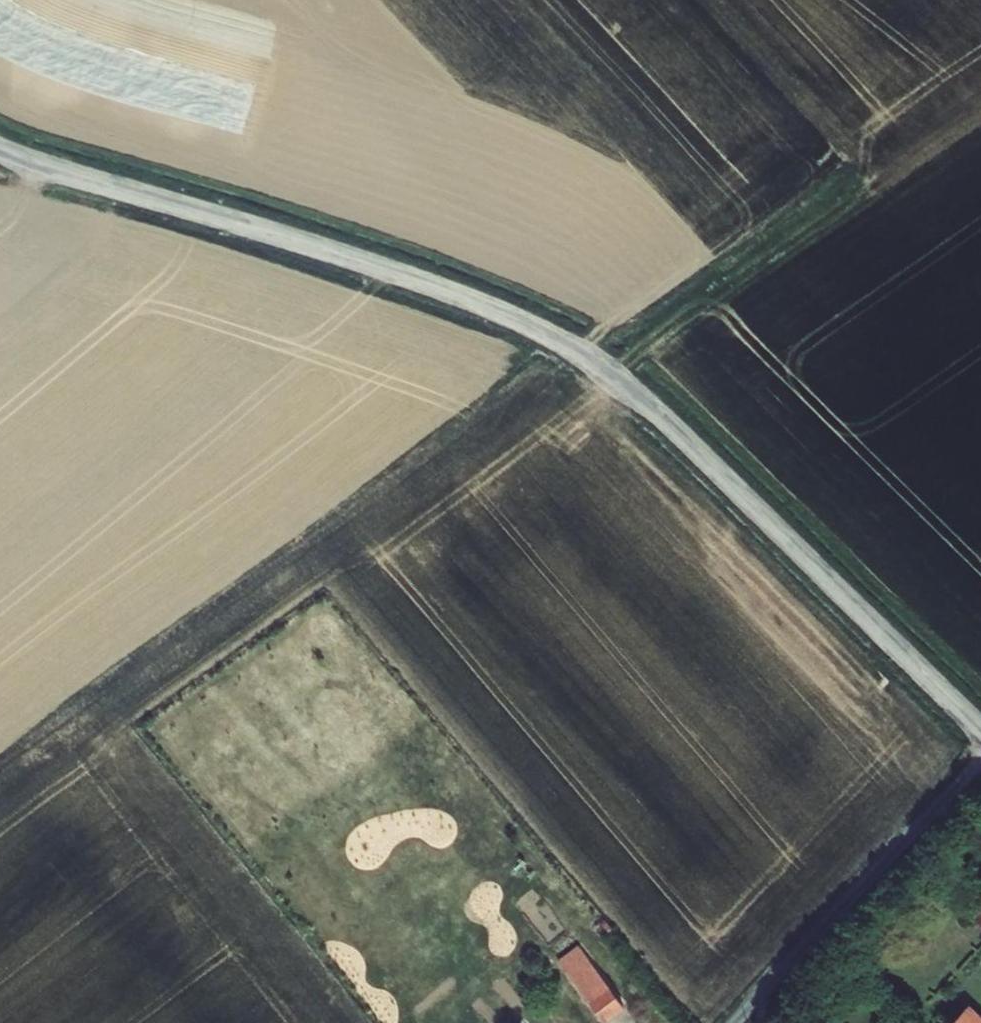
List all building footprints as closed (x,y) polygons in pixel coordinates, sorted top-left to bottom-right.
[(967,907),(980,921),(980,892),(967,907)] [(566,978),(586,963),(571,944),(551,960),(566,978)] [(598,1017),(617,1001),(586,963),(566,978),(598,1017)] [(965,989),(934,1022),(980,1022),(980,1005),(965,989)] [(569,1018),(571,1022),(584,1022),(579,1013),(569,1018)]
